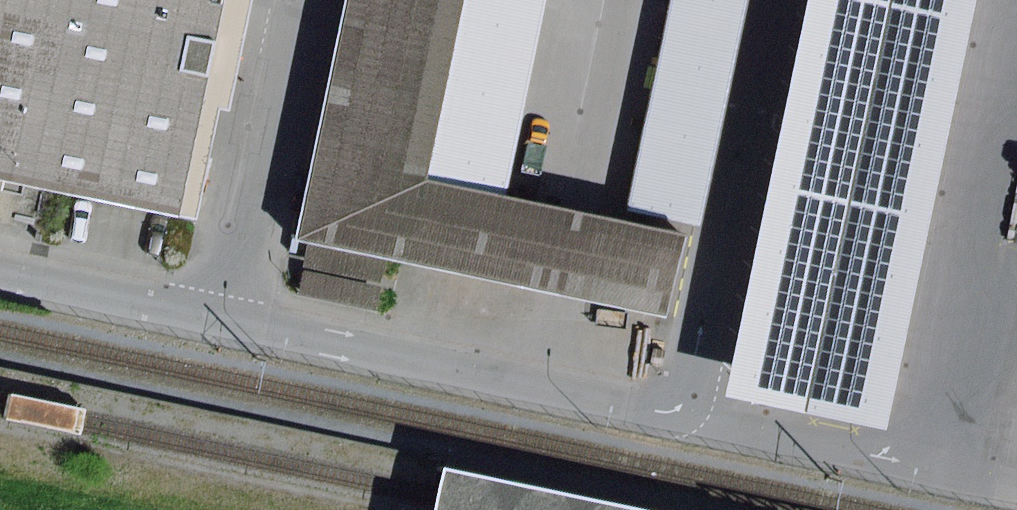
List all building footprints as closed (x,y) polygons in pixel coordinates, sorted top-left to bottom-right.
[(227,0),(0,0),(0,179),(183,215),(227,0)] [(183,215),(198,218),(220,111),(233,114),(256,0),(227,0),(183,215)] [(462,0),(351,0),(302,237),(310,239),(389,256),(661,311),(677,230),(508,196),(425,179),(462,0)] [(425,179),(508,196),(550,0),(462,0),(425,179)] [(633,207),(703,221),(748,0),(675,0),(633,207)] [(981,0),(814,0),(729,397),(889,431),(981,0)] [(389,256),(310,239),(297,294),(376,311),(389,256)] [(445,509),(628,509),(454,471),(445,509)]
